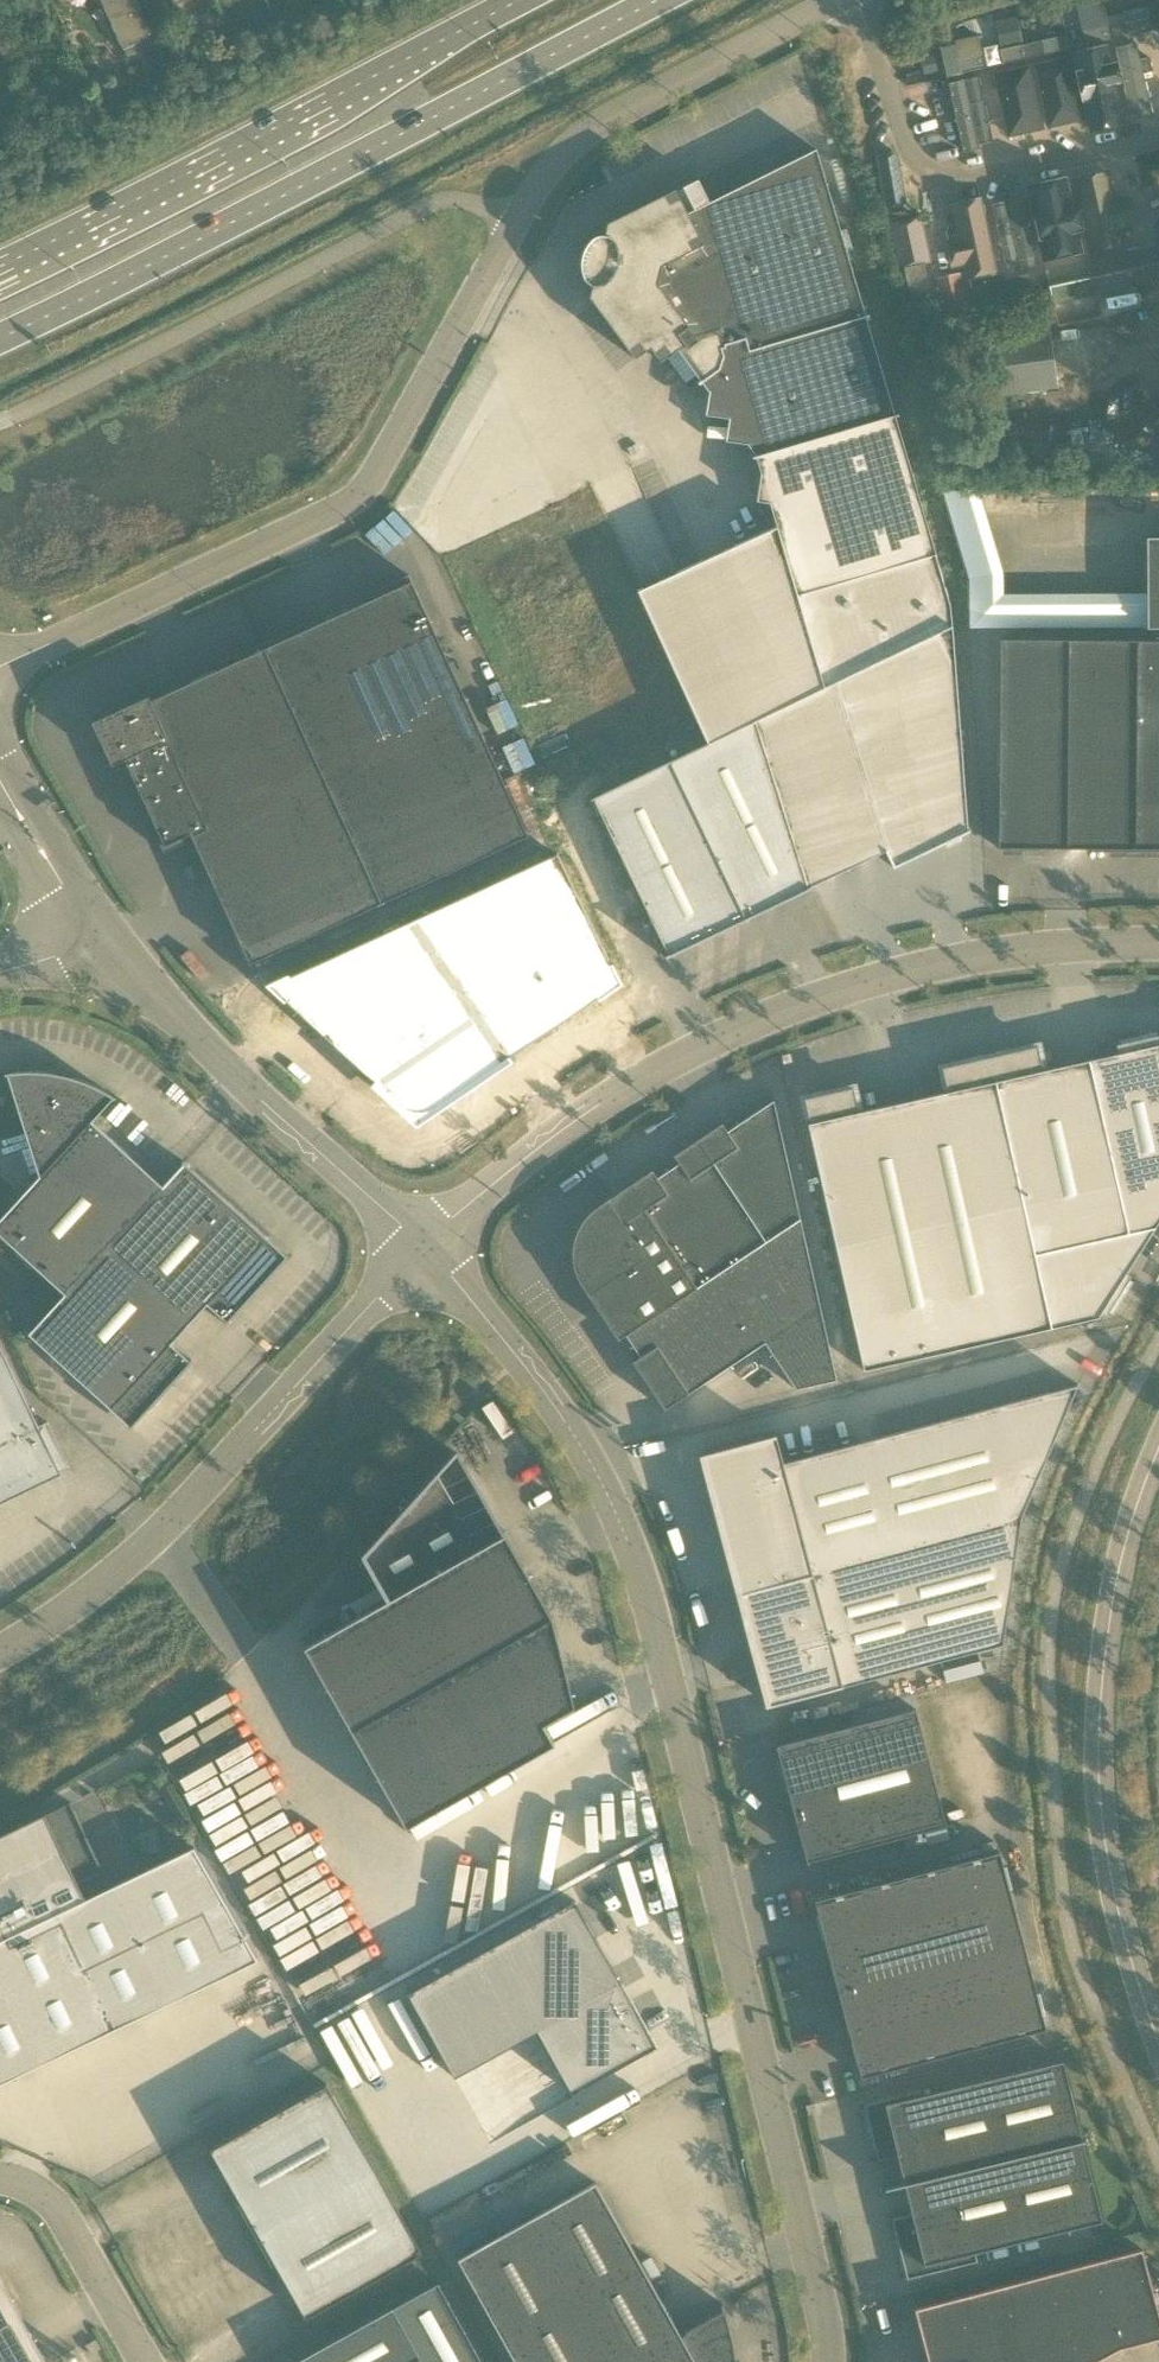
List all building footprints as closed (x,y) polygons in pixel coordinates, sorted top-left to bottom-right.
[(114,14),(108,17),(127,57),(146,48),(143,40),(154,36),(137,0),(107,0),(114,14)] [(1077,2),(1083,31),(1108,26),(1105,11),(1102,0),(1076,0),(1077,2)] [(1001,46),(1022,41),(1016,16),(995,22),(1001,46)] [(1125,22),(1128,36),(1153,31),(1150,16),(1125,22)] [(1083,31),(1086,45),(1111,40),(1108,26),(1083,31)] [(958,59),(983,53),(979,34),(941,42),(948,76),(961,73),(958,59)] [(1042,40),(1045,55),(1069,49),(1066,35),(1042,40)] [(1150,37),(1123,43),(1135,100),(1158,94),(1158,80),(1152,46),(1150,37)] [(1000,49),(1003,64),(1028,58),(1025,44),(1000,49)] [(1119,102),(1107,48),(1082,54),(1094,107),(1119,102)] [(986,67),(983,53),(958,59),(961,73),(986,67)] [(1078,114),(1065,55),(1038,61),(1050,120),(1078,114)] [(1027,75),(1025,65),(996,71),(1009,133),(1039,126),(1027,75)] [(996,137),(982,75),(957,81),(971,142),(996,137)] [(898,413),(894,415),(866,318),(869,317),(869,315),(865,316),(816,149),(688,213),(676,189),(608,223),(605,235),(601,250),(606,251),(601,271),(596,270),(593,286),(590,297),(635,358),(650,347),(661,361),(667,357),(678,349),(684,357),(697,375),(701,380),(698,382),(699,384),(702,382),(709,391),(732,394),(729,418),(752,421),(748,445),(756,455),(752,456),(753,458),(757,457),(761,471),(614,540),(604,518),(568,535),(542,480),(512,494),(517,506),(458,533),(478,578),(470,582),(561,776),(948,595),(936,554),(895,417),(898,416),(898,413)] [(898,184),(886,187),(891,211),(903,209),(898,184)] [(1035,200),(1049,262),(1078,256),(1064,194),(1035,200)] [(999,212),(1010,261),(1036,255),(1025,206),(999,212)] [(1095,249),(1097,256),(1117,251),(1108,208),(1087,212),(1095,249)] [(957,222),(970,276),(997,270),(985,215),(957,222)] [(901,267),(907,265),(929,260),(920,219),(920,222),(896,227),(893,228),(892,225),(891,225),(901,267)] [(1112,256),(1087,261),(1090,275),(1094,294),(1158,279),(1158,255),(1157,245),(1129,252),(1112,256)] [(1048,285),(1051,303),(1094,294),(1090,275),(1087,261),(1045,270),(1048,285)] [(989,298),(1007,294),(1004,280),(1002,274),(984,278),(985,284),(962,289),(959,275),(938,279),(947,318),(992,308),(989,298)] [(1028,274),(1004,280),(1007,294),(1010,306),(1048,298),(1045,285),(1031,288),(1028,274)] [(918,291),(912,307),(930,314),(936,297),(918,291)] [(1099,309),(1070,314),(1072,327),(1102,321),(1099,309)] [(1052,327),(980,337),(988,395),(1060,385),(1052,327)] [(1071,446),(1036,448),(1038,466),(1072,463),(1071,446)] [(1147,539),(1147,628),(1158,628),(1158,539),(1147,539)] [(383,901),(529,833),(409,575),(366,594),(369,601),(308,629),(305,624),(262,643),(383,901)] [(886,851),(894,867),(969,831),(968,830),(953,628),(835,684),(887,850),(886,851)] [(1037,851),(1037,848),(1064,848),(1066,639),(1000,639),(998,848),(1008,848),(1008,850),(1037,851)] [(1064,848),(1091,849),(1091,851),(1126,851),(1126,849),(1135,849),(1137,640),(1066,639),(1064,848)] [(1144,849),(1143,851),(1158,852),(1158,640),(1137,640),(1135,849),(1144,849)] [(383,901),(262,643),(220,663),(223,668),(151,701),(149,697),(93,723),(113,765),(125,759),(145,802),(142,804),(164,851),(193,838),(250,963),(383,901)] [(887,850),(835,684),(756,720),(808,887),(810,886),(810,887),(886,851),(887,850)] [(756,720),(670,761),(746,920),(811,889),(810,887),(810,886),(808,887),(756,720)] [(617,948),(630,975),(746,920),(670,761),(596,797),(594,794),(592,794),(586,782),(588,781),(586,778),(583,779),(583,780),(546,798),(618,948),(617,948)] [(284,979),(268,986),(281,998),(279,999),(283,1002),(284,1001),(372,1082),(369,1086),(372,1089),(375,1086),(399,1107),(403,1110),(407,1113),(410,1113),(412,1114),(415,1114),(418,1115),(420,1114),(423,1114),(425,1113),(428,1113),(430,1111),(433,1110),(435,1108),(438,1107),(485,1075),(505,1062),(507,1065),(511,1063),(508,1059),(597,999),(598,1001),(602,998),(601,997),(618,985),(611,970),(613,969),(611,965),(609,966),(556,855),(288,977),(287,975),(283,977),(284,979)] [(1089,1060),(1129,1237),(1152,1232),(1158,1221),(1158,1035),(1117,1044),(1119,1054),(1089,1060)] [(990,1057),(1036,1258),(1129,1237),(1089,1060),(1043,1071),(1038,1046),(990,1057)] [(948,1092),(904,1102),(959,1349),(1051,1328),(1036,1258),(990,1057),(943,1068),(948,1092)] [(0,1220),(0,1234),(66,1293),(107,1249),(163,1186),(92,1121),(113,1098),(115,1100),(116,1098),(101,1089),(85,1081),(67,1076),(67,1078),(66,1083),(57,1081),(58,1076),(59,1076),(59,1074),(41,1072),(23,1072),(5,1074),(6,1076),(8,1075),(40,1176),(0,1220)] [(809,1123),(864,1370),(959,1349),(904,1102),(859,1112),(853,1088),(805,1099),(811,1123),(809,1123)] [(722,1123),(715,1128),(698,1139),(766,1241),(800,1219),(774,1100),(728,1131),(722,1123)] [(668,1193),(644,1210),(697,1288),(719,1273),(766,1241),(698,1139),(674,1155),(679,1163),(658,1177),(668,1193)] [(184,1164),(163,1186),(107,1249),(189,1324),(207,1304),(226,1321),(225,1323),(226,1324),(288,1256),(287,1255),(283,1259),(267,1238),(268,1238),(184,1161),(182,1162),(184,1164)] [(619,1340),(626,1335),(672,1304),(697,1288),(644,1210),(668,1193),(658,1177),(653,1170),(604,1202),(609,1210),(602,1214),(595,1220),(589,1227),(585,1235),(583,1244),(582,1246),(582,1255),(582,1264),(585,1272),(589,1280),(594,1286),(586,1291),(619,1340)] [(800,1219),(766,1241),(719,1273),(765,1342),(796,1389),(837,1380),(800,1219)] [(1152,1232),(1129,1237),(1036,1258),(1051,1328),(1098,1317),(1102,1311),(1107,1314),(1131,1276),(1126,1273),(1152,1232)] [(189,1324),(107,1249),(66,1293),(29,1334),(130,1426),(129,1428),(130,1429),(193,1360),(192,1359),(190,1361),(171,1344),(189,1324)] [(718,1373),(765,1342),(719,1273),(697,1288),(672,1304),(718,1373)] [(672,1304),(626,1335),(640,1356),(633,1361),(665,1410),(689,1393),(718,1373),(672,1304)] [(39,1425),(0,1344),(0,1499),(69,1466),(47,1421),(39,1425)] [(747,1620),(769,1705),(1003,1644),(1021,1518),(1077,1385),(783,1462),(776,1435),(703,1454),(746,1619),(743,1619),(744,1621),(747,1620)] [(505,1539),(457,1452),(426,1487),(425,1485),(361,1555),(387,1600),(305,1647),(407,1827),(555,1743),(544,1724),(575,1707),(552,1618),(507,1538),(505,1539)] [(788,1792),(807,1864),(810,1863),(809,1861),(946,1825),(916,1709),(776,1745),(783,1770),(783,1769),(789,1792),(788,1792)] [(69,1802),(0,1835),(0,2085),(258,1961),(193,1847),(85,1899),(77,1883),(102,1871),(69,1802)] [(1023,1940),(1000,1851),(815,1900),(826,1942),(825,1943),(837,1988),(1023,1940)] [(285,1880),(255,1894),(275,1937),(306,1923),(294,1896),(292,1896),(285,1880)] [(575,2092),(660,2045),(578,1898),(410,1992),(457,2076),(540,2030),(575,2092)] [(849,2034),(850,2034),(861,2076),(1046,2028),(1023,1940),(837,1988),(849,2034)] [(318,2020),(355,2004),(351,1997),(340,2002),(333,1985),(328,1987),(322,1974),(311,1980),(304,1965),(295,1969),(318,2020)] [(886,2190),(905,2185),(905,2184),(1083,2141),(1086,2141),(1086,2139),(1083,2140),(1063,2060),(914,2097),(913,2093),(865,2104),(878,2159),(898,2155),(905,2184),(885,2188),(886,2190)] [(240,2206),(238,2204),(237,2204),(272,2266),(273,2266),(272,2263),(275,2262),(306,2317),(422,2252),(327,2083),(211,2149),(242,2204),(240,2206)] [(905,2184),(905,2185),(912,2214),(893,2218),(907,2278),(977,2261),(975,2252),(1102,2221),(1083,2141),(905,2184)] [(732,2340),(723,2304),(721,2304),(723,2310),(685,2331),(686,2334),(681,2336),(595,2182),(458,2259),(516,2361),(734,2361),(732,2340)] [(205,2262),(249,2239),(226,2195),(182,2218),(205,2262)] [(167,2322),(210,2298),(182,2248),(161,2260),(156,2251),(134,2263),(167,2322)] [(1097,2260),(1120,2348),(1158,2338),(1158,2313),(1142,2249),(1097,2260)] [(1120,2348),(1097,2260),(1052,2272),(1075,2360),(1120,2348)] [(1075,2360),(1052,2272),(1007,2284),(1028,2361),(1076,2361),(1075,2360)] [(0,2280),(0,2361),(47,2361),(0,2280)] [(393,2307),(295,2361),(481,2361),(437,2283),(393,2307)] [(1007,2284),(962,2296),(979,2361),(1028,2361),(1007,2284)] [(929,2361),(979,2361),(962,2296),(915,2308),(929,2361)]
